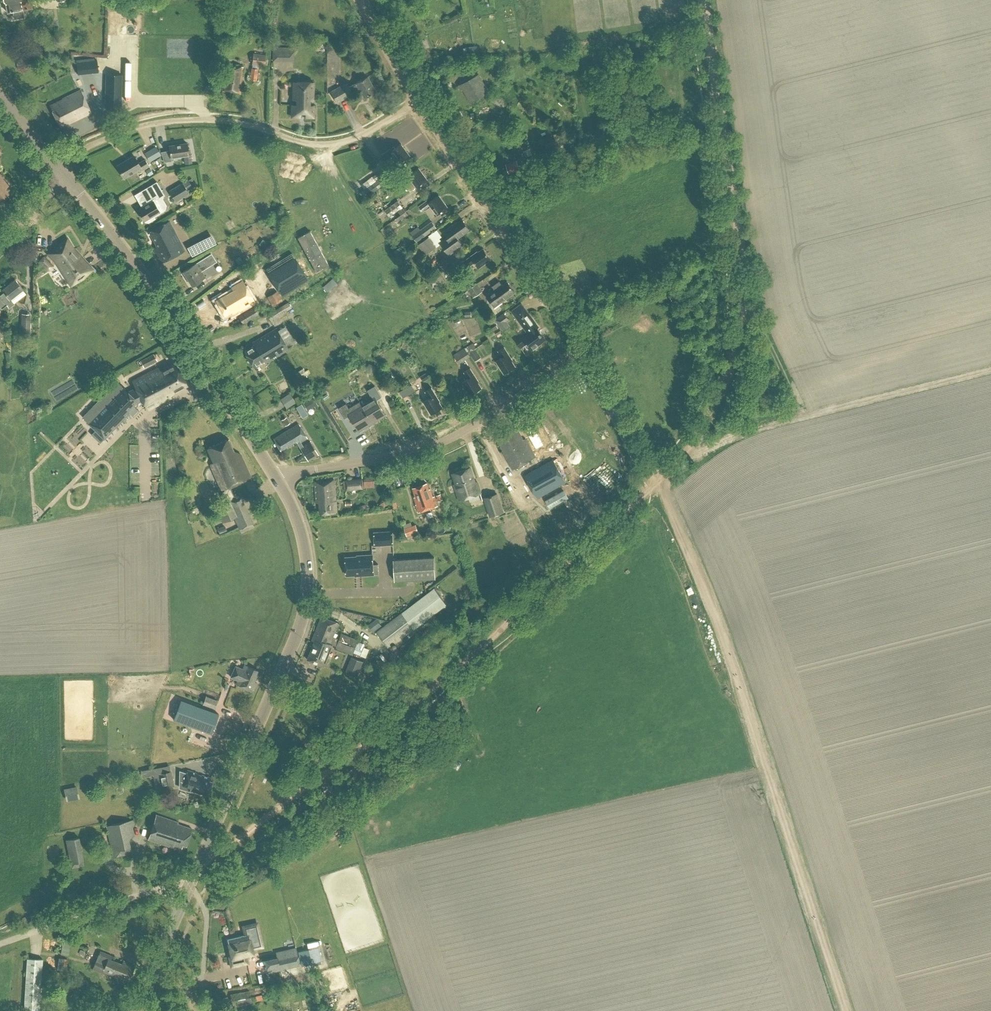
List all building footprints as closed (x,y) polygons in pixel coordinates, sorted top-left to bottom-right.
[(7,12),(13,11),(14,18),(24,16),(22,9),(32,7),(30,1),(34,0),(3,0),(5,3),(7,12)] [(467,55),(478,54),(478,46),(466,47),(467,55)] [(273,48),(273,61),(293,61),(293,48),(273,48)] [(251,80),(256,80),(258,65),(264,66),(266,50),(258,50),(258,53),(253,53),(252,64),(253,64),(252,68),(251,67),(250,75),(251,75),(251,80)] [(98,59),(77,61),(75,62),(77,74),(99,72),(98,59)] [(232,93),(240,94),(243,66),(228,64),(226,73),(225,73),(223,81),(221,81),(220,92),(226,93),(226,89),(232,90),(232,93)] [(104,106),(121,107),(122,74),(106,73),(104,106)] [(479,75),(461,84),(471,102),(489,92),(479,75)] [(330,91),(336,102),(353,93),(352,92),(359,88),(364,98),(375,91),(367,76),(349,86),(347,82),(330,91)] [(293,81),(293,99),(297,99),(297,104),(292,104),(292,116),(313,117),(313,105),(309,105),(309,100),(312,100),(313,82),(293,81)] [(57,120),(61,119),(64,126),(91,113),(80,90),(63,98),(63,99),(50,105),(57,120)] [(545,144),(548,152),(549,152),(550,155),(560,152),(556,140),(545,144)] [(168,146),(170,158),(184,156),(185,164),(191,163),(190,154),(188,155),(187,143),(168,146)] [(391,148),(382,155),(385,159),(393,154),(400,163),(410,156),(401,143),(392,150),(391,148)] [(160,155),(155,146),(144,152),(149,161),(160,155)] [(149,166),(145,159),(139,163),(134,155),(117,166),(124,178),(139,169),(141,171),(149,166)] [(506,164),(509,172),(519,169),(516,160),(506,164)] [(410,178),(417,187),(428,179),(419,167),(410,174),(408,172),(399,178),(403,183),(410,178)] [(378,172),(373,176),(376,181),(361,191),(366,198),(386,184),(378,172)] [(9,188),(0,177),(0,196),(9,188)] [(398,179),(391,183),(396,191),(403,187),(398,179)] [(134,195),(141,207),(137,210),(144,220),(145,220),(146,222),(148,222),(155,218),(154,217),(160,213),(160,212),(168,208),(171,205),(156,181),(134,195)] [(167,193),(173,202),(187,194),(181,185),(167,193)] [(430,205),(437,214),(448,207),(439,194),(430,201),(428,199),(419,206),(423,211),(430,205)] [(389,216),(397,210),(400,214),(395,217),(399,222),(408,215),(398,200),(384,209),(389,216)] [(194,206),(201,213),(204,210),(198,203),(194,206)] [(440,242),(449,255),(463,245),(458,238),(470,229),(462,219),(457,223),(456,222),(443,231),(447,237),(440,242)] [(431,220),(420,228),(425,235),(436,227),(431,220)] [(168,221),(150,231),(158,246),(152,248),(160,263),(184,250),(168,221)] [(418,245),(425,255),(437,246),(430,236),(418,245)] [(57,245),(49,253),(57,262),(66,276),(69,281),(71,284),(75,282),(82,278),(91,269),(73,249),(67,239),(60,243),(57,245)] [(204,240),(199,243),(203,250),(208,247),(204,240)] [(484,248),(478,252),(478,251),(464,260),(468,266),(475,262),(479,268),(491,259),(484,248)] [(265,268),(282,296),(308,279),(292,252),(265,268)] [(442,263),(444,266),(446,269),(451,265),(447,259),(442,263)] [(206,277),(196,263),(183,271),(192,286),(206,277)] [(8,304),(13,301),(11,299),(23,290),(15,279),(3,289),(5,292),(1,295),(8,304)] [(239,310),(255,301),(243,280),(231,287),(232,290),(215,300),(224,315),(231,311),(232,313),(238,309),(239,310)] [(490,302),(494,309),(502,303),(502,302),(515,292),(507,281),(502,285),(499,281),(492,286),(495,289),(488,294),(493,300),(490,302)] [(477,283),(468,289),(474,297),(483,291),(477,283)] [(669,291),(674,302),(681,298),(676,288),(669,291)] [(267,296),(272,305),(282,300),(277,290),(267,296)] [(8,309),(8,304),(1,295),(0,296),(0,315),(8,309)] [(522,304),(513,311),(529,333),(524,336),(522,334),(515,339),(521,347),(527,343),(532,349),(533,348),(534,349),(540,345),(539,344),(546,339),(537,327),(538,327),(522,304)] [(238,316),(243,323),(261,312),(257,305),(238,316)] [(505,313),(496,319),(504,330),(509,326),(505,321),(508,318),(505,313)] [(21,339),(30,339),(31,314),(22,314),(21,339)] [(253,342),(254,345),(244,351),(253,366),(263,360),(265,362),(288,348),(276,328),(253,342)] [(502,356),(496,360),(504,373),(516,366),(512,360),(513,360),(504,346),(498,350),(502,356)] [(465,347),(454,354),(459,363),(471,356),(465,347)] [(142,363),(145,370),(158,363),(155,356),(142,363)] [(161,373),(159,369),(133,382),(135,388),(127,392),(118,382),(81,415),(93,428),(89,431),(97,440),(127,413),(125,411),(136,401),(135,400),(140,398),(147,412),(172,399),(171,397),(174,393),(187,386),(177,365),(161,373)] [(295,372),(300,381),(307,377),(306,374),(310,372),(308,369),(305,371),(303,368),(295,372)] [(479,381),(470,368),(464,371),(469,378),(462,382),(471,394),(482,387),(478,382),(479,381)] [(421,376),(424,381),(431,376),(428,372),(421,376)] [(362,405),(372,422),(385,415),(377,400),(382,397),(375,386),(368,390),(373,399),(362,405)] [(440,401),(432,387),(426,391),(430,397),(424,401),(432,414),(443,407),(440,401)] [(409,393),(406,388),(400,391),(403,396),(409,393)] [(280,399),(286,408),(296,402),(289,393),(280,399)] [(351,415),(360,430),(372,422),(362,405),(352,411),(346,403),(339,407),(346,418),(351,415)] [(300,442),(307,438),(298,423),(273,438),(280,450),(296,441),(308,460),(318,454),(310,441),(303,445),(300,442)] [(516,428),(496,439),(512,469),(535,456),(532,451),(536,449),(544,445),(533,426),(525,430),(529,436),(522,439),(516,428)] [(228,438),(207,447),(213,462),(210,463),(221,489),(224,488),(224,490),(223,491),(222,493),(222,495),(222,497),(224,499),(226,499),(226,500),(225,503),(215,507),(222,523),(234,517),(239,529),(253,523),(240,494),(234,497),(229,486),(250,477),(241,455),(233,451),(228,438)] [(525,475),(538,498),(566,482),(554,459),(525,475)] [(470,468),(453,473),(457,484),(455,484),(460,499),(480,492),(478,484),(476,485),(470,468)] [(320,504),(321,513),(337,512),(334,479),(315,481),(317,505),(320,504)] [(362,480),(346,482),(348,493),(366,490),(366,489),(375,488),(374,480),(362,481),(362,480)] [(433,496),(430,488),(429,489),(427,483),(413,487),(418,503),(416,504),(419,512),(438,505),(434,496),(433,496)] [(568,497),(564,491),(546,500),(550,507),(568,497)] [(505,512),(498,493),(483,497),(490,517),(505,512)] [(407,536),(418,532),(415,524),(404,528),(407,536)] [(217,528),(219,534),(227,531),(224,525),(217,528)] [(392,531),(374,532),(375,545),(393,544),(392,531)] [(373,564),(373,554),(357,555),(357,556),(346,557),(347,575),(361,574),(361,575),(374,574),(379,573),(378,564),(373,564)] [(436,578),(435,556),(394,559),(395,581),(436,578)] [(434,588),(377,631),(390,648),(400,640),(402,643),(417,632),(414,628),(446,604),(434,588)] [(313,637),(316,638),(330,644),(339,623),(322,616),(313,637)] [(353,654),(358,640),(342,633),(336,647),(353,654)] [(316,638),(310,655),(308,659),(326,666),(334,645),(330,644),(316,638)] [(352,657),(346,672),(357,676),(363,661),(352,657)] [(228,667),(223,681),(230,684),(226,692),(245,700),(256,674),(237,666),(236,670),(228,667)] [(208,706),(211,697),(206,696),(203,704),(208,706)] [(180,699),(173,719),(211,733),(218,714),(180,699)] [(218,752),(223,739),(186,726),(181,739),(218,752)] [(171,770),(160,773),(163,787),(174,785),(171,770)] [(179,770),(179,775),(180,775),(180,787),(189,790),(189,791),(190,792),(190,790),(208,796),(212,782),(209,780),(210,777),(202,775),(201,775),(196,774),(197,773),(187,770),(186,773),(179,770)] [(191,829),(156,817),(148,839),(180,851),(182,844),(186,845),(191,829)] [(256,954),(252,937),(228,942),(230,950),(226,951),(230,967),(248,963),(247,956),(256,954)] [(61,954),(67,955),(69,943),(63,941),(61,954)] [(301,965),(319,961),(322,960),(319,947),(315,947),(298,951),(301,965)] [(100,951),(92,969),(104,975),(105,972),(116,977),(117,975),(127,980),(133,966),(123,961),(121,964),(110,960),(112,956),(100,951)] [(25,1008),(39,1009),(43,958),(28,957),(25,1008)] [(247,1003),(244,991),(230,993),(232,1006),(247,1003)]
